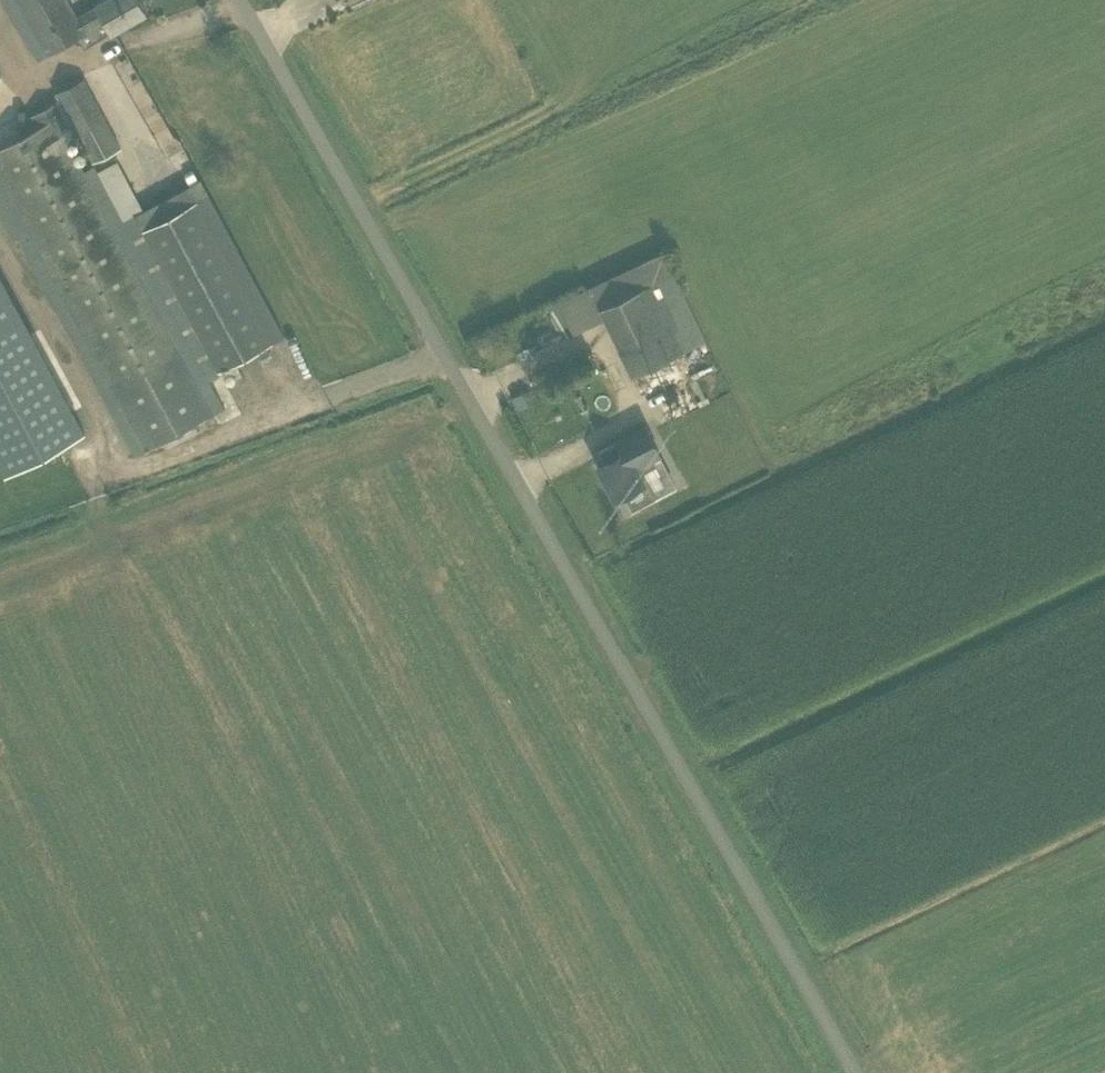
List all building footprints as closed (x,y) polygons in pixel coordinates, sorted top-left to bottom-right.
[(49,52),(77,36),(107,18),(113,30),(127,22),(146,11),(140,0),(98,0),(96,1),(98,4),(77,16),(67,0),(18,0),(49,52)] [(147,448),(212,413),(60,129),(73,122),(94,161),(120,146),(84,77),(56,92),(60,99),(31,115),(37,127),(0,147),(0,174),(147,448)] [(134,214),(218,371),(274,341),(190,184),(134,214)] [(30,328),(0,272),(0,344),(30,328)] [(684,350),(651,282),(600,306),(632,374),(684,350)] [(511,397),(517,409),(527,404),(522,392),(511,397)] [(605,461),(598,464),(615,497),(623,493),(632,509),(657,496),(648,480),(647,478),(644,480),(637,466),(660,454),(644,424),(615,439),(615,440),(599,449),(605,461)]
